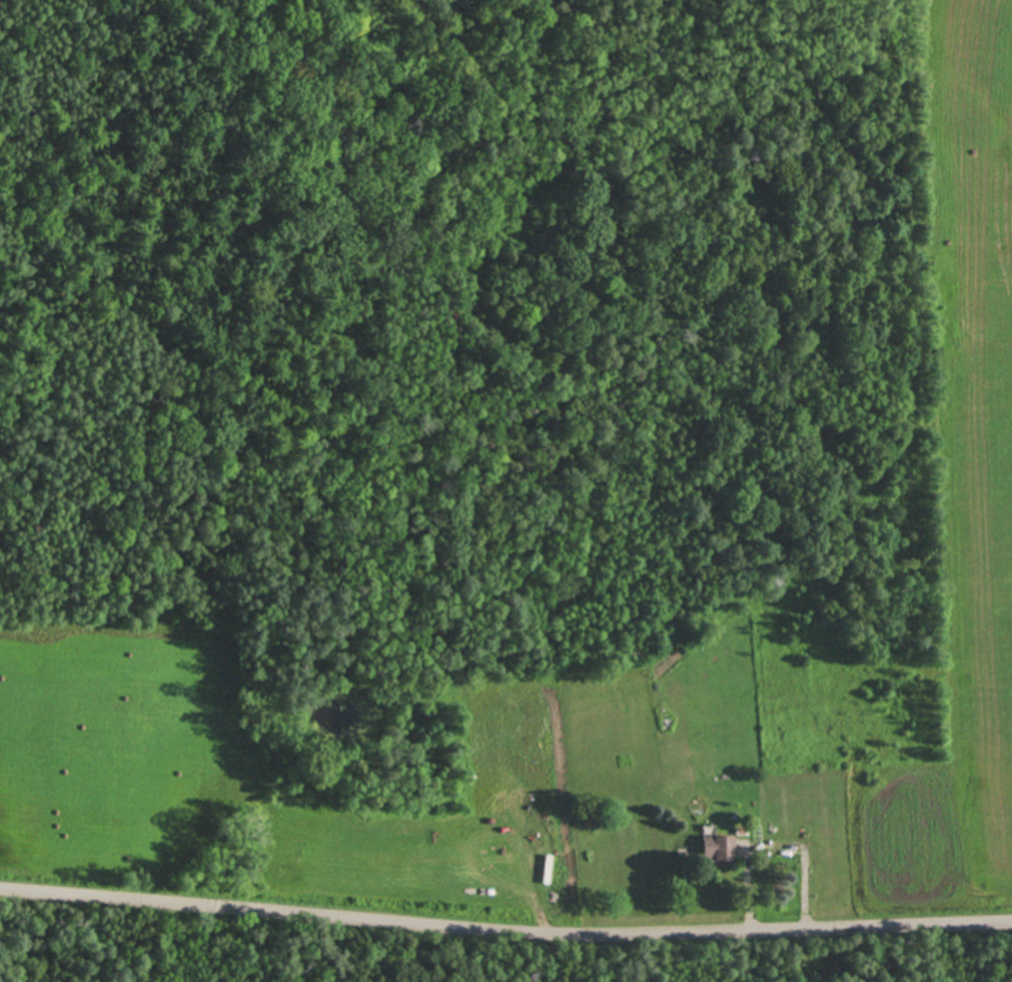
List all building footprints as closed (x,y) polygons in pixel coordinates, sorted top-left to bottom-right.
[(715,823),(715,836),(732,835),(732,859),(714,859),(714,856),(702,857),(701,823),(715,823)]
